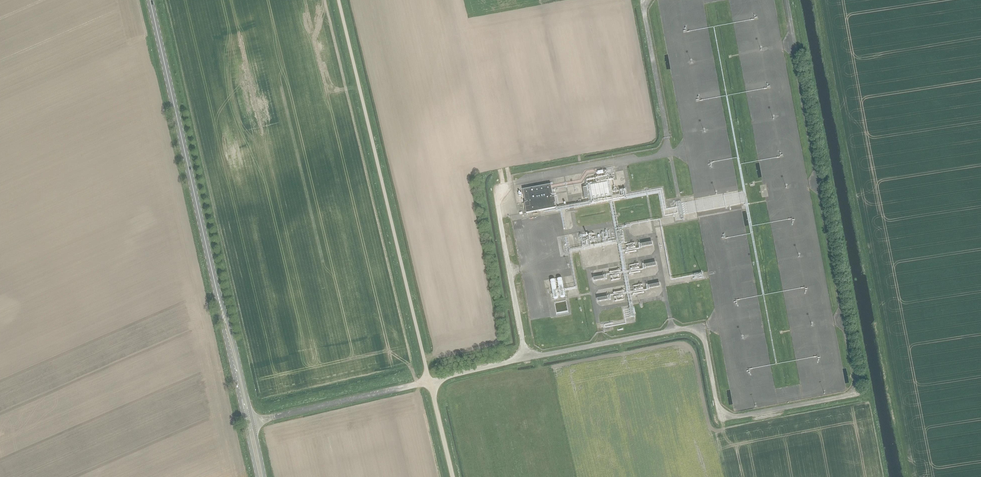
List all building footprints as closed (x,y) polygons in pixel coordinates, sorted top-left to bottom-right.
[(553,197),(551,184),(523,189),(526,202),(524,202),(526,212),(557,207),(555,197),(553,197)] [(595,197),(592,184),(586,186),(589,199),(595,197)] [(559,278),(554,279),(557,298),(562,298),(562,295),(567,294),(566,289),(561,290),(559,278)]
